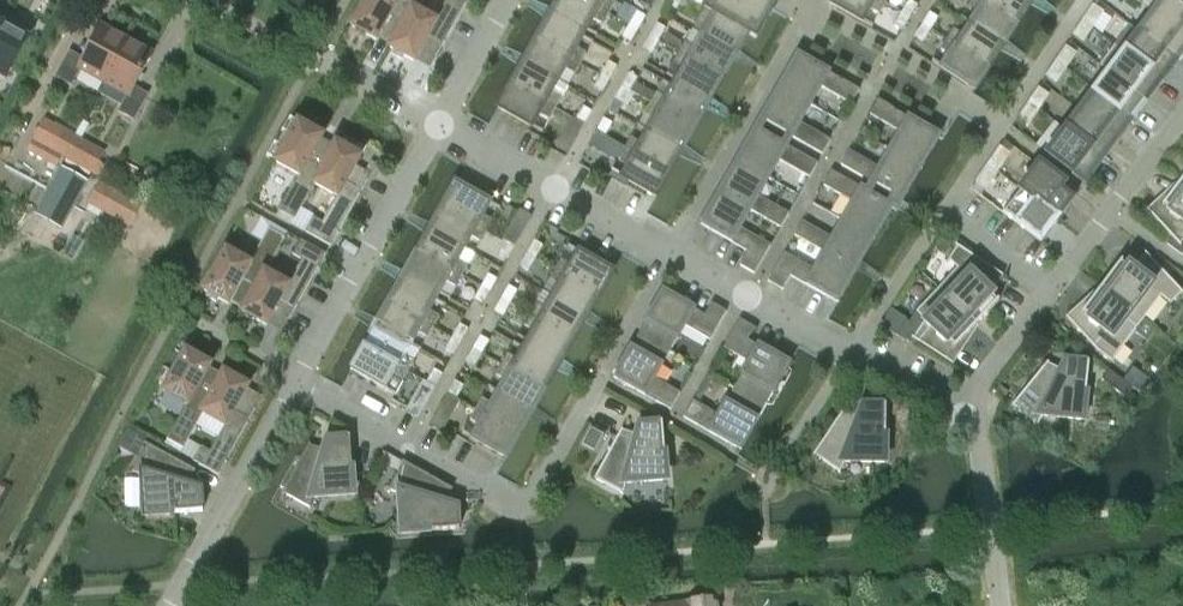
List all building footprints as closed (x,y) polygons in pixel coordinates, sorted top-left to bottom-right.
[(413,10),(419,0),(398,0),(397,1),(394,0),(367,0),(352,28),(355,30),(353,34),(364,40),(366,36),(376,42),(390,17),(403,25),(411,10),(413,10)] [(403,25),(390,49),(393,51),(391,55),(402,61),(404,57),(414,63),(428,38),(442,47),(468,0),(447,0),(435,23),(413,10),(411,10),(403,25)] [(548,19),(583,38),(586,32),(592,20),(603,26),(609,14),(583,0),(558,0),(552,12),(548,19)] [(609,14),(614,4),(607,0),(583,0),(609,14)] [(668,3),(678,9),(683,0),(670,0),(668,3)] [(704,10),(749,35),(756,40),(779,0),(710,0),(704,10)] [(876,0),(829,0),(827,3),(862,23),(869,10),(879,16),(885,5),(876,0)] [(979,0),(973,0),(968,8),(978,14),(971,25),(1003,46),(1018,25),(979,0)] [(1026,0),(979,0),(1018,25),(1031,4),(1026,0)] [(1154,15),(1182,37),(1182,6),(1175,0),(1165,0),(1154,15)] [(901,14),(910,19),(917,7),(909,2),(901,14)] [(625,4),(617,19),(629,26),(637,12),(637,11),(625,4)] [(1082,21),(1093,29),(1104,13),(1093,5),(1082,21)] [(749,35),(704,10),(699,20),(709,25),(702,37),(736,57),(749,35)] [(629,26),(639,31),(646,17),(637,12),(629,26)] [(910,19),(901,14),(894,26),(902,31),(910,19)] [(922,26),(930,31),(938,19),(929,14),(922,26)] [(1139,35),(1176,62),(1182,52),(1182,37),(1154,15),(1139,35)] [(0,35),(0,75),(7,79),(35,30),(10,16),(4,26),(5,26),(0,35)] [(548,19),(535,42),(580,67),(586,55),(576,49),(583,38),(548,19)] [(1093,29),(1082,21),(1072,37),(1083,43),(1093,29)] [(649,37),(658,42),(666,29),(657,24),(649,37)] [(1003,46),(971,25),(964,37),(954,31),(948,41),(989,68),(1003,46)] [(639,31),(629,26),(623,37),(632,43),(639,31)] [(930,31),(922,26),(914,39),(923,44),(930,31)] [(104,85),(128,41),(102,27),(84,61),(70,53),(56,79),(71,87),(80,72),(104,85)] [(1176,62),(1139,35),(1125,54),(1161,81),(1176,62)] [(658,42),(649,37),(643,49),(652,54),(658,42)] [(685,44),(679,54),(723,80),(736,57),(702,37),(695,49),(685,44)] [(128,41),(104,85),(127,98),(119,113),(134,122),(148,96),(134,89),(153,55),(128,41)] [(989,68),(948,41),(941,52),(949,57),(941,69),(974,91),(989,68)] [(535,42),(523,64),(557,84),(564,71),(574,76),(580,67),(535,42)] [(1066,46),(1055,62),(1066,70),(1078,54),(1066,46)] [(683,71),(673,88),(707,108),(711,102),(723,80),(679,54),(673,65),(683,71)] [(1161,81),(1125,54),(1110,74),(1146,101),(1161,81)] [(779,88),(811,106),(821,88),(851,105),(859,91),(797,56),(779,88)] [(600,78),(608,83),(617,67),(609,62),(600,78)] [(1066,70),(1055,62),(1045,77),(1057,85),(1066,70)] [(557,84),(523,64),(510,86),(555,111),(561,100),(551,95),(557,84)] [(629,74),(621,88),(631,93),(631,92),(637,83),(639,79),(629,74)] [(1146,101),(1110,74),(1095,93),(1131,120),(1146,101)] [(608,83),(600,78),(594,87),(603,92),(608,83)] [(637,83),(631,92),(645,100),(651,91),(637,83)] [(555,111),(510,86),(497,109),(532,129),(539,116),(549,122),(555,111)] [(631,93),(621,88),(615,99),(624,104),(631,93)] [(656,94),(650,104),(695,130),(707,108),(673,88),(666,99),(656,94)] [(779,88),(756,129),(787,147),(792,139),(822,156),(830,142),(800,124),(811,106),(779,88)] [(1028,103),(1039,112),(1050,95),(1038,88),(1028,103)] [(1131,120),(1095,93),(1080,113),(1117,140),(1131,120)] [(889,151),(921,169),(939,137),(878,101),(869,116),(899,133),(889,151)] [(1039,112),(1028,103),(1016,121),(1028,129),(1039,112)] [(695,130),(650,104),(644,115),(654,121),(647,133),(682,152),(695,130)] [(583,107),(575,121),(584,126),(592,112),(583,107)] [(1080,113),(1066,132),(1102,160),(1117,140),(1080,113)] [(603,118),(595,133),(605,138),(613,124),(603,118)] [(63,158),(76,136),(45,119),(33,142),(63,158)] [(584,126),(575,121),(571,119),(567,127),(556,148),(568,155),(584,126)] [(314,185),(322,170),(309,162),(322,137),(312,132),(314,128),(303,122),(301,126),(297,124),(275,163),(298,176),(276,217),(292,226),(299,214),(315,185),(314,185)] [(756,129),(737,162),(769,180),(779,162),(809,179),(817,165),(787,147),(756,129)] [(1102,160),(1066,132),(1048,156),(1084,183),(1102,160)] [(588,144),(587,146),(613,161),(619,160),(625,149),(605,138),(595,133),(588,144)] [(631,139),(625,149),(669,175),(682,152),(647,133),(641,144),(631,139)] [(106,152),(76,136),(63,158),(67,160),(65,164),(90,177),(92,173),(98,176),(104,165),(100,163),(106,152)] [(312,221),(299,214),(292,226),(305,233),(330,247),(371,175),(356,167),(360,159),(350,153),(352,150),(341,144),(340,147),(336,145),(322,170),(314,185),(315,185),(337,197),(322,223),(313,218),(312,221)] [(986,165),(998,173),(1011,154),(1000,146),(986,165)] [(669,175),(625,149),(619,160),(629,166),(621,178),(656,198),(669,175)] [(921,169),(889,151),(879,169),(849,152),(841,166),(866,181),(861,189),(893,207),(898,210),(921,169)] [(737,162),(719,193),(751,212),(750,212),(780,230),(789,215),(758,198),(769,180),(737,162)] [(65,228),(91,179),(61,164),(36,213),(65,228)] [(998,173),(986,165),(975,182),(987,190),(998,173)] [(1039,167),(1021,191),(1058,218),(1076,195),(1039,167)] [(893,207),(861,189),(831,172),(823,186),(853,204),(842,222),(874,240),(893,207)] [(1182,181),(1172,195),(1169,193),(1148,212),(1180,246),(1182,243),(1182,182),(1182,181)] [(442,208),(487,233),(493,222),(483,217),(490,204),(455,185),(442,208)] [(89,206),(129,228),(137,213),(113,199),(115,194),(100,186),(89,206)] [(1058,218),(1021,191),(1003,215),(1040,242),(1058,218)] [(751,212),(719,193),(701,226),(748,253),(740,267),(754,275),(771,247),(741,230),(750,212),(751,212)] [(487,233),(442,208),(429,231),(464,250),(471,238),(481,244),(487,233)] [(506,244),(515,249),(532,217),(520,210),(503,241),(506,242),(506,244)] [(874,240),(842,222),(832,240),(802,223),(794,237),(824,254),(824,253),(856,272),(874,240)] [(264,273),(265,274),(285,239),(269,230),(249,265),(226,252),(204,291),(208,294),(206,297),(217,303),(219,300),(228,305),(242,281),(256,288),(264,273)] [(429,231),(417,253),(462,278),(467,268),(457,262),(464,250),(429,231)] [(264,273),(256,288),(242,313),(246,315),(244,318),(255,324),(256,321),(266,326),(280,302),(295,310),(326,255),(301,241),(292,255),(301,260),(287,286),(265,274),(264,273)] [(534,243),(527,255),(536,260),(543,248),(534,243)] [(515,249),(506,244),(499,255),(508,260),(515,249)] [(939,289),(977,326),(998,303),(990,295),(1002,276),(957,247),(949,261),(958,269),(939,289)] [(462,278),(417,253),(404,276),(439,295),(445,283),(456,289),(462,278)] [(561,260),(555,271),(600,296),(613,273),(579,253),(571,266),(561,260)] [(824,253),(824,254),(814,271),(784,254),(768,283),(782,291),(791,277),(838,304),(856,272),(824,253)] [(536,260),(527,255),(520,268),(528,273),(536,260)] [(1102,288),(1144,321),(1162,298),(1171,305),(1182,294),(1147,255),(1130,270),(1121,263),(1102,288)] [(600,296),(555,271),(549,281),(559,287),(552,299),(587,319),(600,296)] [(480,289),(489,293),(497,279),(488,275),(480,289)] [(389,304),(433,329),(439,318),(429,312),(436,301),(401,281),(389,304)] [(502,300),(510,305),(518,291),(510,286),(502,300)] [(1144,321),(1102,288),(1091,302),(1088,300),(1067,319),(1099,354),(1111,362),(1125,346),(1135,333),(1144,321)] [(489,293),(480,289),(474,300),(483,305),(489,293)] [(925,322),(912,340),(919,345),(952,366),(968,342),(965,339),(977,326),(939,289),(916,313),(925,322)] [(646,323),(638,336),(669,353),(677,340),(685,327),(710,342),(726,313),(711,305),(705,316),(663,292),(646,322),(646,323)] [(587,319),(552,299),(546,311),(536,305),(530,316),(574,341),(587,319)] [(510,305),(502,300),(494,313),(503,318),(510,305)] [(433,329),(389,304),(376,326),(411,346),(417,334),(427,339),(433,329)] [(880,327),(898,337),(907,322),(890,311),(880,327)] [(574,341),(530,316),(524,327),(534,332),(527,344),(562,363),(574,341)] [(733,390),(765,408),(772,395),(773,395),(790,365),(747,341),(754,329),(739,321),(723,349),(748,364),(740,377),(741,377),(733,390)] [(1144,321),(1135,333),(1147,342),(1156,330),(1144,321)] [(460,325),(452,339),(461,344),(469,329),(460,325)] [(376,326),(363,349),(408,374),(414,363),(404,358),(411,346),(376,326)] [(669,353),(638,336),(631,349),(613,379),(670,411),(680,394),(655,380),(662,367),(669,353)] [(480,338),(473,351),(482,355),(489,343),(480,338)] [(461,344),(452,339),(445,350),(454,355),(461,344)] [(408,374),(363,349),(350,372),(385,392),(392,379),(402,385),(408,374)] [(507,355),(501,366),(546,391),(558,369),(524,350),(517,361),(507,355)] [(202,413),(210,398),(197,391),(210,366),(201,361),(202,357),(192,351),(190,355),(186,353),(174,373),(164,368),(157,380),(167,386),(164,392),(187,405),(167,440),(183,449),(203,414),(202,413)] [(482,355),(473,351),(466,363),(475,367),(482,355)] [(1046,366),(1013,407),(1038,427),(1044,417),(1084,421),(1089,365),(1090,361),(1063,358),(1056,370),(1054,372),(1046,366)] [(546,391),(501,366),(495,377),(505,382),(498,394),(533,414),(546,391)] [(434,370),(426,383),(426,384),(435,389),(443,374),(434,370)] [(1109,370),(1101,379),(1125,397),(1132,388),(1109,370)] [(202,413),(203,414),(225,426),(210,452),(201,447),(193,461),(218,475),(249,420),(235,412),(248,388),(238,382),(240,379),(229,373),(228,376),(224,374),(210,398),(202,413)] [(426,384),(426,383),(423,381),(407,410),(420,416),(435,389),(426,384)] [(456,382),(448,395),(456,400),(457,399),(464,386),(456,382)] [(765,408),(733,390),(726,403),(725,403),(718,416),(693,402),(683,419),(740,451),(757,421),(765,408)] [(482,400),(476,411),(520,436),(533,414),(498,394),(492,406),(482,400)] [(456,400),(448,395),(431,424),(444,431),(461,401),(457,399),(456,400)] [(843,412),(814,456),(841,474),(845,463),(885,464),(886,407),(863,407),(859,418),(854,415),(852,418),(843,412)] [(520,436),(476,411),(469,422),(479,427),(472,440),(507,460),(520,436)] [(620,434),(595,480),(623,496),(627,484),(666,481),(662,425),(640,427),(637,437),(631,436),(630,439),(620,434)] [(597,449),(605,431),(592,426),(584,444),(597,449)] [(129,427),(124,438),(142,448),(148,437),(129,427)] [(307,448),(282,494),(310,510),(313,498),(353,496),(349,440),(327,441),(324,452),(318,450),(317,453),(307,448)] [(146,445),(131,473),(142,476),(145,516),(201,512),(199,490),(188,487),(190,481),(187,480),(192,470),(146,445)] [(385,454),(381,462),(399,472),(403,464),(385,454)] [(399,472),(388,491),(399,495),(402,535),(458,531),(456,509),(445,505),(447,500),(444,498),(450,489),(404,463),(403,464),(399,472)]
